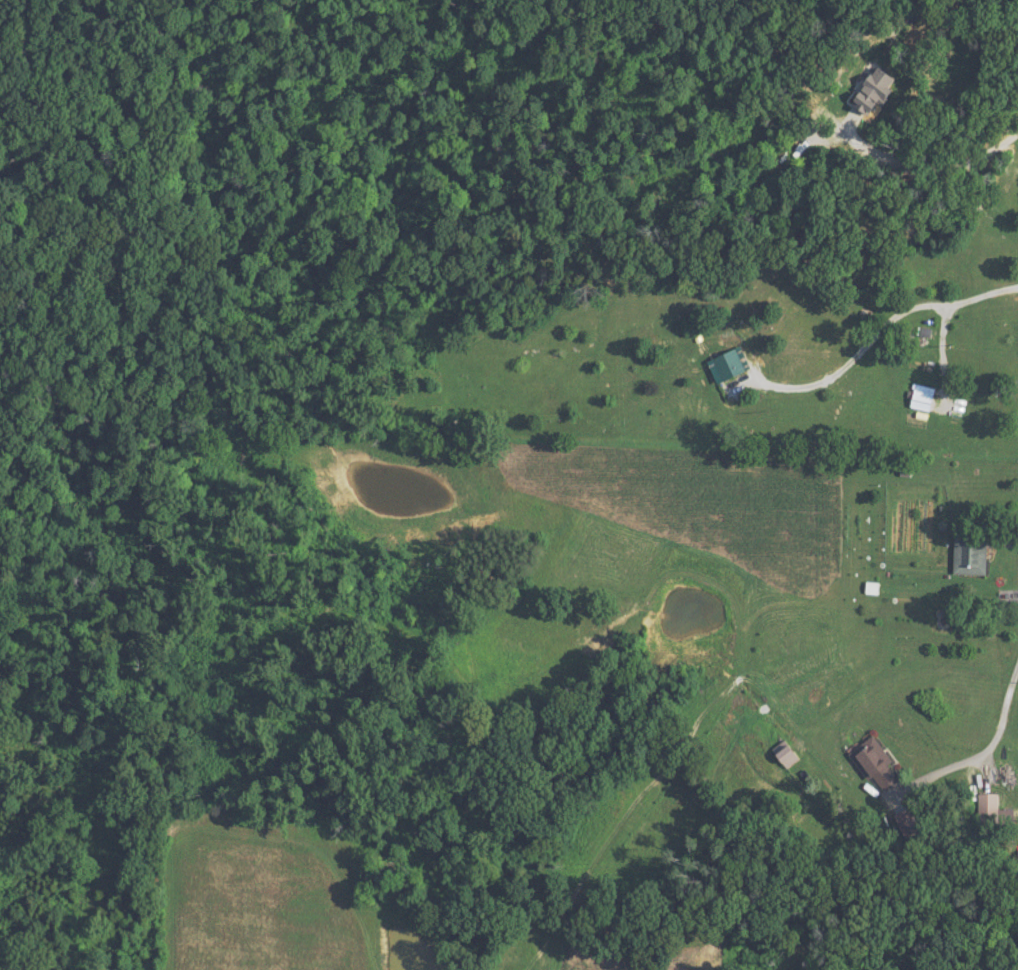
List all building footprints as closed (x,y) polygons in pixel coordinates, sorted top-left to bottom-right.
[(706,360),(731,350),(739,371),(714,381),(706,360)] [(904,407),(925,413),(931,389),(910,383),(904,407)] [(950,533),(981,533),(981,575),(949,573),(950,533)] [(880,582),(863,581),(863,593),(879,593),(880,582)] [(801,756),(787,736),(769,749),(783,768),(801,756)] [(846,756),(877,739),(906,785),(871,797),(846,756)]
